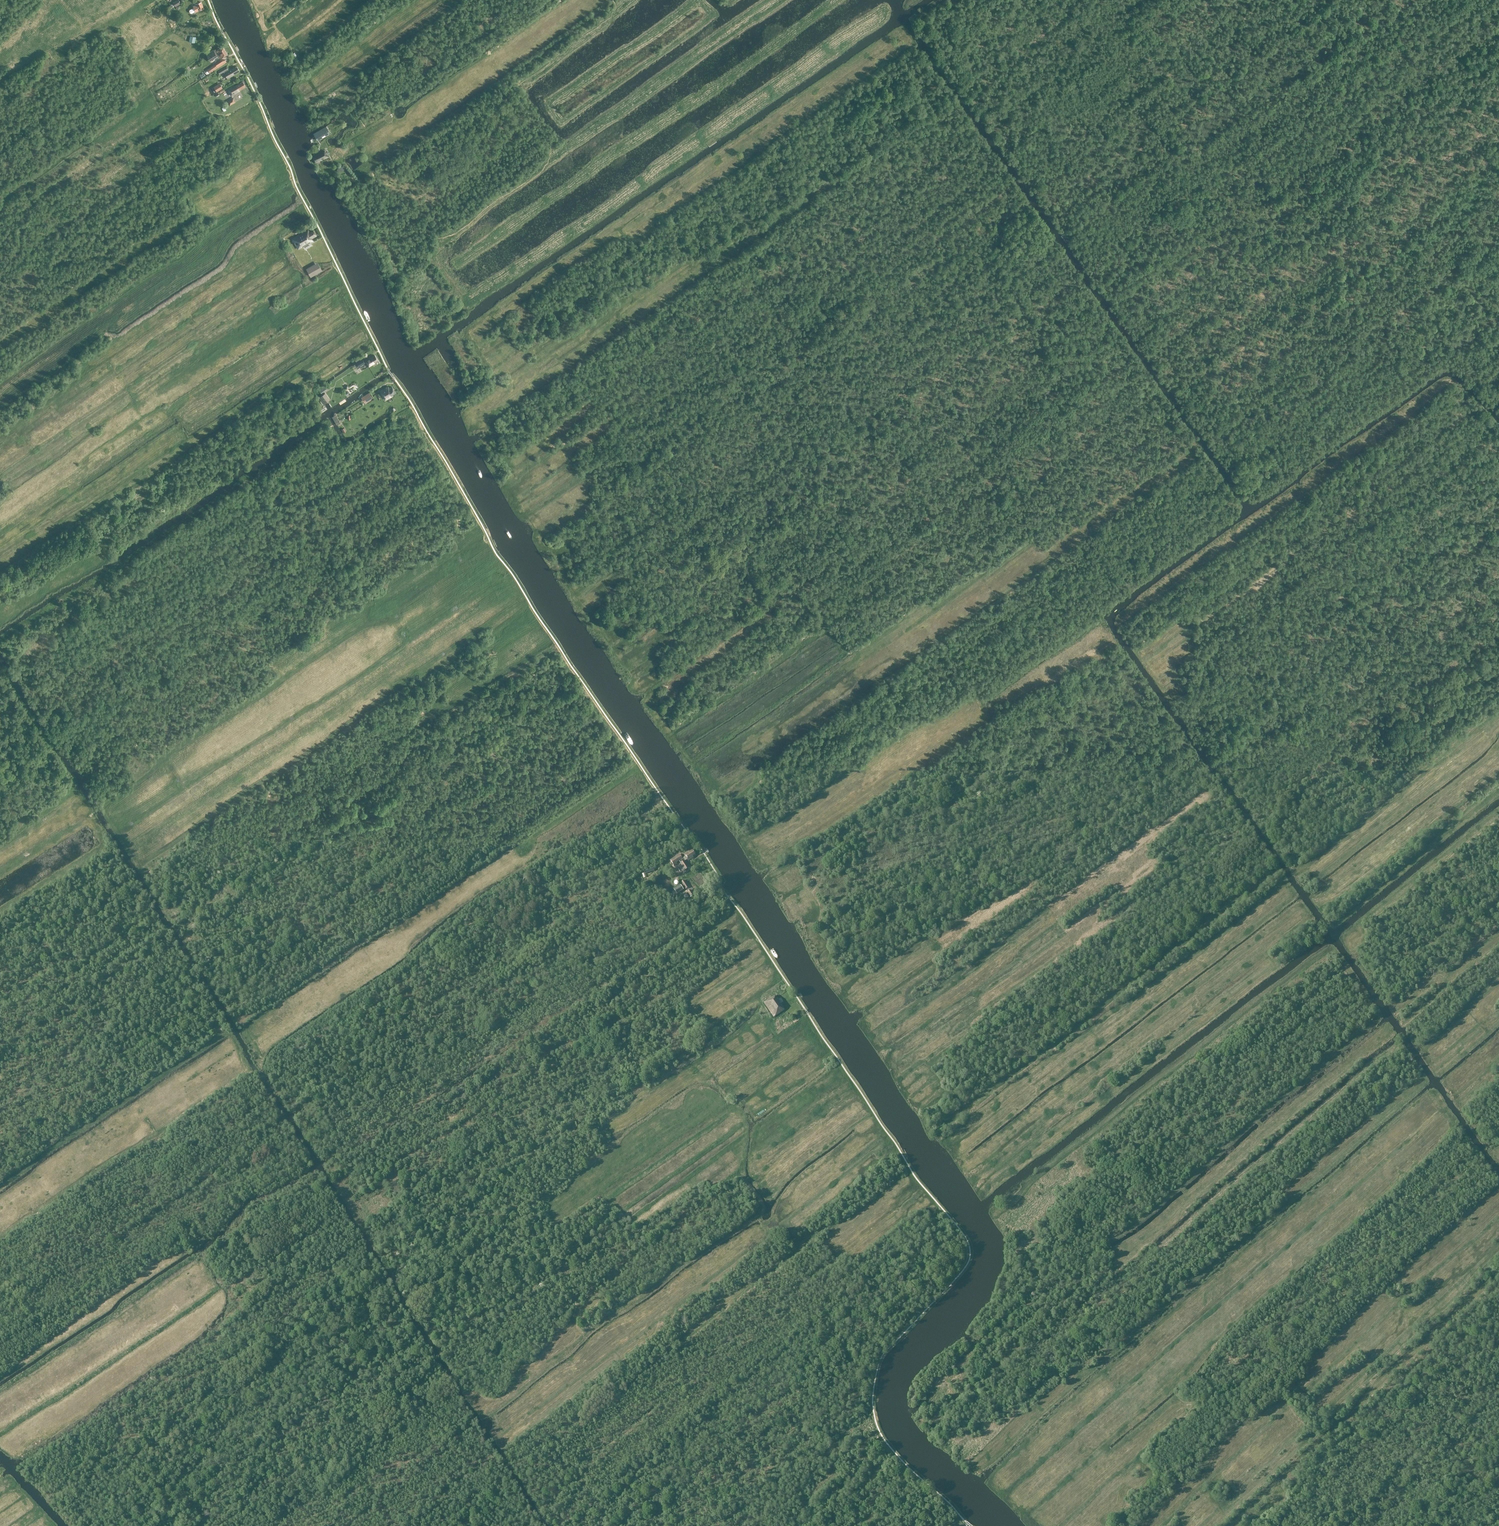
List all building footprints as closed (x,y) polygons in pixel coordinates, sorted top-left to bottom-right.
[(190,10),(191,14),(198,11),(204,8),(201,2),(195,5),(196,7),(190,10)] [(215,49),(206,55),(210,60),(214,58),(216,60),(220,58),(220,59),(227,54),(223,47),(216,51),(215,49)] [(215,64),(218,68),(225,64),(225,63),(226,62),(224,59),(223,60),(222,60),(215,64)] [(226,65),(217,71),(220,74),(223,72),(224,73),(228,79),(240,71),(237,67),(233,69),(232,68),(228,70),(228,69),(226,65)] [(235,85),(228,89),(232,95),(237,92),(237,91),(246,86),(244,81),(235,86),(235,85)] [(216,92),(223,88),(220,83),(213,87),(216,92)] [(313,134),(317,140),(329,133),(326,127),(313,134)] [(318,156),(313,158),(316,163),(325,158),(322,151),(317,154),(318,156)] [(310,233),(308,230),(292,239),(298,249),(313,241),(312,238),(316,236),(314,231),(310,233)] [(371,357),(365,361),(369,367),(375,363),(374,363),(378,361),(375,355),(371,358),(371,357)] [(355,362),(356,363),(355,364),(357,368),(359,367),(365,363),(362,358),(355,362)] [(388,386),(379,391),(385,401),(392,397),(391,395),(396,393),(392,386),(389,388),(388,386)] [(369,392),(365,395),(363,396),(366,402),(372,398),(369,392)] [(321,396),(320,397),(325,403),(327,402),(329,400),(324,393),(321,396)] [(670,860),(674,866),(677,864),(676,863),(679,861),(681,864),(680,865),(683,872),(689,868),(687,865),(686,866),(684,862),(688,861),(688,862),(694,859),(693,858),(696,856),(693,851),(685,856),(686,857),(682,859),(680,855),(670,860)] [(776,996),(765,1003),(774,1018),(785,1011),(776,996)]
